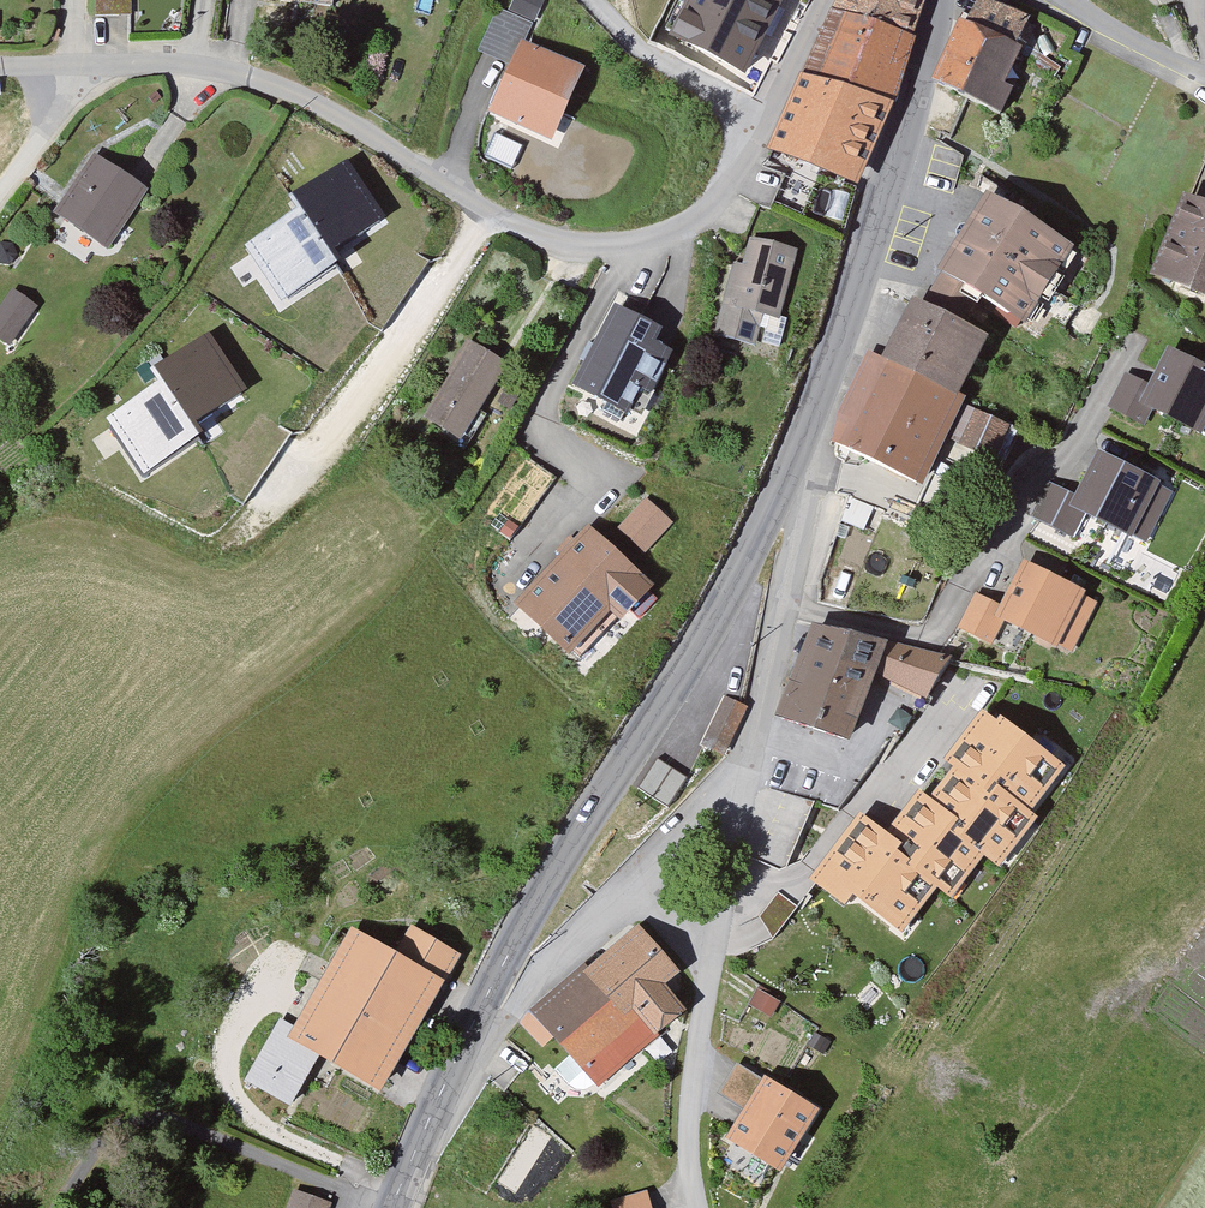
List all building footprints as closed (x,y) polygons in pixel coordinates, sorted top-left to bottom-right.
[(509,13),(535,24),(545,0),(514,0),(509,13)] [(659,41),(735,79),(774,0),(679,0),(659,41)] [(830,16),(915,45),(928,0),(838,0),(830,16)] [(974,3),(935,86),(1006,119),(1017,96),(1008,92),(1026,54),(1011,47),(1021,25),(974,3)] [(830,16),(800,80),(894,110),(915,45),(830,16)] [(527,49),(490,118),(554,149),(587,78),(527,49)] [(800,80),(766,155),(862,192),(894,110),(800,80)] [(52,217),(108,254),(147,196),(94,158),(52,217)] [(252,246),(291,305),(354,264),(346,251),(395,219),(355,159),(298,197),(307,210),(252,246)] [(1077,251),(991,199),(939,274),(1030,327),(1077,251)] [(1186,205),(1154,278),(1204,301),(1204,209),(1186,205)] [(800,252),(751,243),(745,269),(735,265),(718,328),(728,346),(754,351),(765,320),(784,322),(800,252)] [(0,311),(0,339),(11,347),(38,309),(13,292),(0,311)] [(832,441),(854,455),(924,488),(995,340),(916,305),(885,362),(870,360),(832,441)] [(617,311),(575,390),(630,418),(645,392),(659,397),(684,339),(617,311)] [(253,389),(219,335),(163,372),(172,382),(113,421),(155,472),(218,435),(211,425),(253,389)] [(468,345),(422,424),(468,450),(511,371),(468,345)] [(1152,415),(1204,438),(1204,370),(1168,351),(1147,389),(1137,407),(1152,415)] [(1137,407),(1147,389),(1126,379),(1107,414),(1145,431),(1152,415),(1137,407)] [(1176,492),(1097,457),(1072,512),(1147,544),(1176,492)] [(667,521),(640,498),(601,539),(628,563),(667,521)] [(592,531),(520,605),(578,663),(615,619),(624,626),(657,598),(645,578),(628,563),(601,539),(592,531)] [(1080,592),(1021,561),(998,604),(992,615),(1002,620),(1052,646),(1080,592)] [(998,604),(976,593),(957,631),(989,648),(1002,620),(992,615),(998,604)] [(895,647),(817,631),(781,721),(855,747),(895,647)] [(725,692),(707,738),(733,748),(751,702),(725,692)] [(1060,759),(984,707),(950,758),(1025,809),(1060,759)] [(657,756),(644,789),(674,801),(687,768),(657,756)] [(987,865),(1025,809),(950,758),(920,801),(945,818),(937,830),(975,856),(987,865)] [(945,897),(975,856),(937,830),(945,818),(920,801),(911,794),(885,829),(912,849),(901,865),(928,884),(945,897)] [(885,829),(857,809),(803,882),(833,903),(843,889),(896,928),(928,884),(901,865),(912,849),(885,829)] [(295,1034),(290,1044),(319,1061),(383,1098),(465,958),(410,926),(391,958),(353,935),(295,1034)] [(582,966),(530,1015),(596,1090),(686,1019),(672,988),(685,978),(638,930),(587,972),(582,966)] [(278,1023),(241,1089),(289,1112),(319,1061),(290,1044),(295,1034),(278,1023)] [(823,1114),(768,1082),(728,1146),(783,1181),(823,1114)] [(285,1207),(321,1207),(290,1194),(285,1207)] [(611,1207),(651,1207),(648,1195),(611,1207)]
